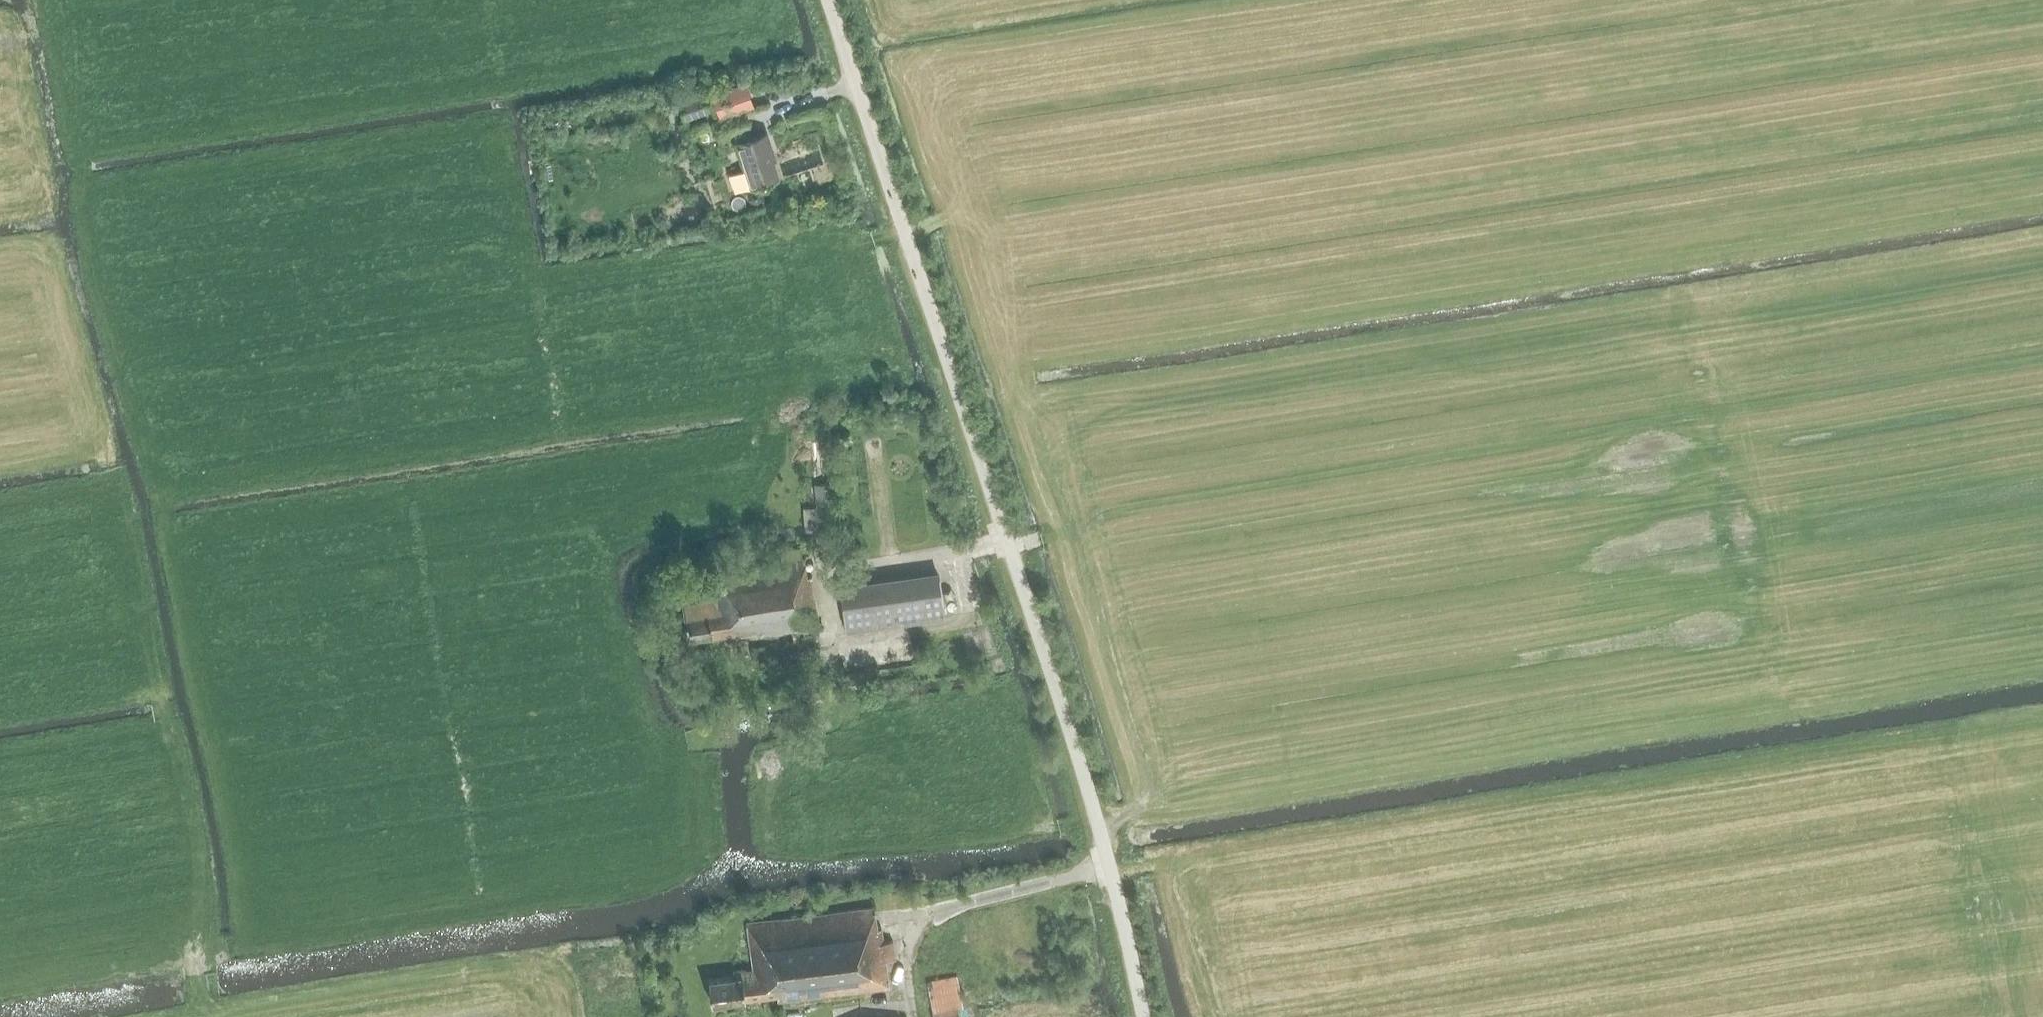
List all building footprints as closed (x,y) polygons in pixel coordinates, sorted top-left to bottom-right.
[(746,82),(712,93),(720,116),(753,105),(746,82)] [(709,92),(689,98),(693,112),(713,105),(709,92)] [(750,128),(745,112),(717,121),(722,137),(734,133),(738,142),(735,143),(744,169),(729,174),(734,189),(749,184),(750,185),(778,176),(770,152),(772,151),(766,133),(751,138),(748,128),(750,128)] [(751,191),(749,196),(750,201),(755,204),(760,202),(763,198),(761,192),(757,190),(751,191)] [(806,508),(807,524),(808,532),(841,529),(838,484),(818,486),(819,507),(806,508)] [(783,562),(716,572),(720,600),(686,605),(692,641),(737,634),(738,640),(822,628),(815,576),(808,577),(805,559),(804,548),(782,552),(783,562)] [(943,580),(844,593),(849,632),(948,619),(943,580)] [(794,664),(775,667),(777,675),(795,672),(794,664)] [(890,988),(887,960),(897,959),(894,941),(884,943),(883,928),(878,928),(875,908),(749,924),(755,968),(738,971),(739,976),(710,980),(713,1004),(779,996),(779,1002),(890,988)] [(957,1009),(963,1008),(957,975),(927,981),(933,1013),(934,1016),(959,1016),(957,1009)]
